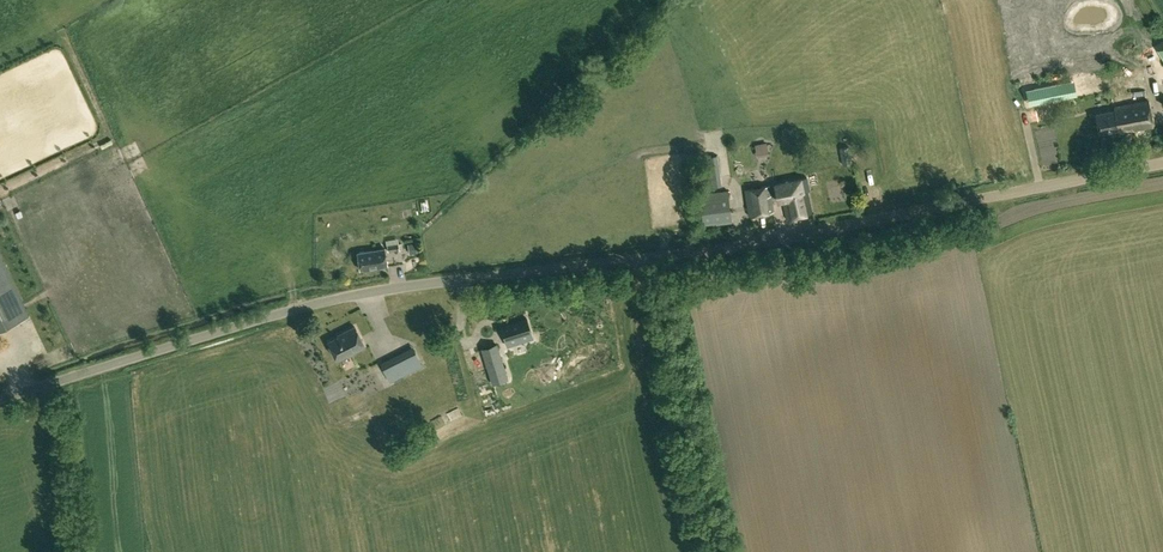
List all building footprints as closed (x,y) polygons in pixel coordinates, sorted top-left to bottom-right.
[(1147,78),(1125,79),(1126,87),(1147,85),(1147,78)] [(1035,88),(1038,102),(1068,96),(1065,82),(1035,88)] [(1118,133),(1152,127),(1147,101),(1113,107),(1113,110),(1094,114),(1098,134),(1117,130),(1118,133)] [(1041,118),(1055,113),(1052,106),(1039,110),(1041,118)] [(765,136),(754,147),(762,155),(773,145),(765,136)] [(852,163),(849,147),(840,148),(843,165),(852,163)] [(722,186),(716,156),(704,158),(709,188),(722,186)] [(782,201),(786,219),(812,213),(807,191),(809,190),(806,177),(774,184),(778,202),(782,201)] [(744,190),(748,216),(773,213),(769,186),(744,190)] [(703,225),(731,221),(727,191),(699,195),(703,225)] [(399,243),(387,245),(388,253),(399,251),(399,243)] [(360,270),(387,265),(385,248),(357,253),(360,270)] [(30,315),(0,253),(0,329),(30,315)] [(523,317),(498,325),(504,345),(529,338),(523,317)] [(338,359),(364,345),(355,327),(344,332),(345,334),(329,342),(338,359)] [(493,347),(479,352),(490,386),(504,381),(493,347)] [(401,376),(392,359),(382,364),(391,382),(401,376)]
